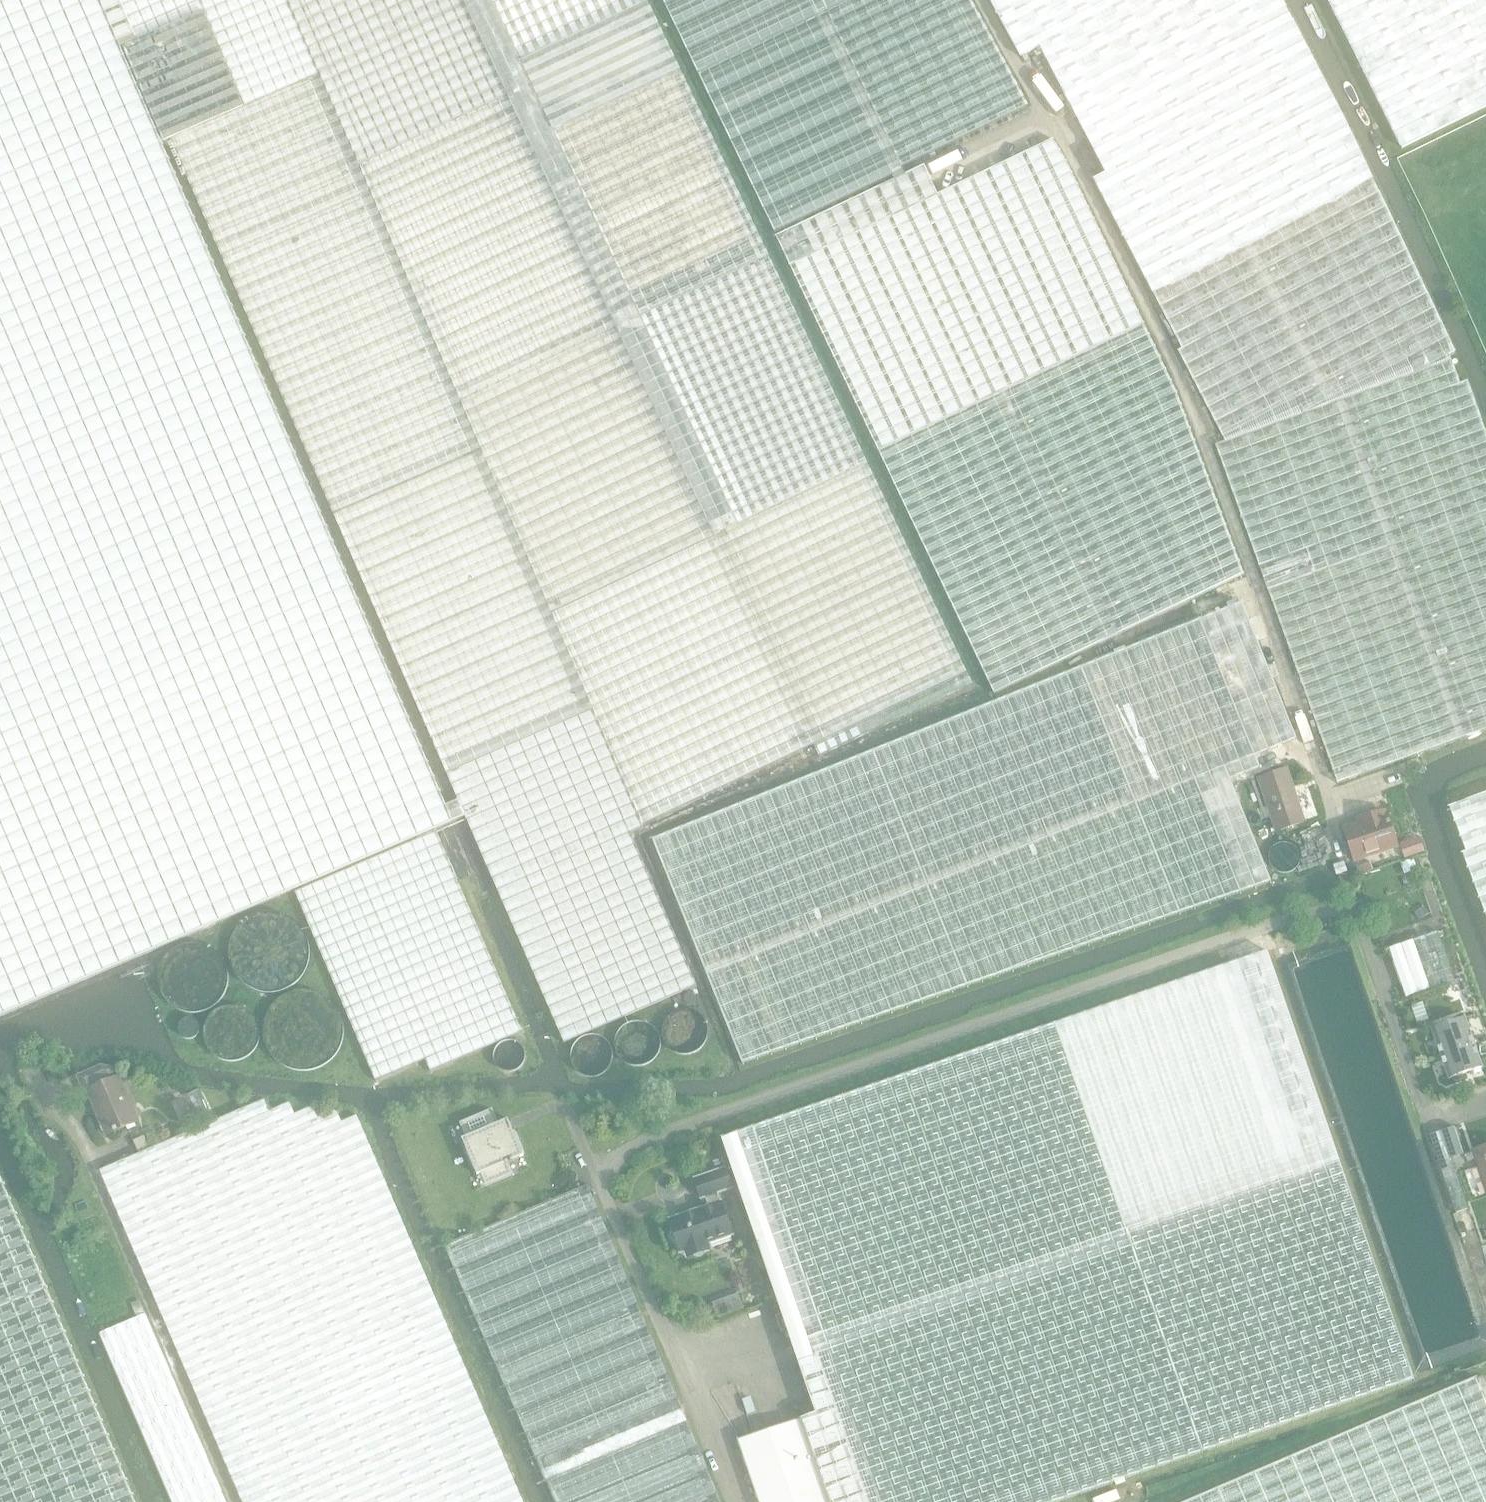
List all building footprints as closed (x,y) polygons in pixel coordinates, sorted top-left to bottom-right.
[(466,820),(459,802),(447,807),(121,48),(123,47),(107,0),(0,0),(0,1018),(295,895),(375,1082),(425,1061),(430,1073),(522,1033),(436,833),(466,820)] [(123,47),(166,143),(172,141),(460,802),(459,802),(466,820),(563,1044),(696,987),(629,832),(813,746),(818,758),(972,685),(679,72),(657,26),(645,0),(107,0),(123,47)] [(773,233),(903,172),(897,160),(1023,100),(969,0),(661,0),(773,233)] [(1015,50),(1034,40),(1071,111),(1280,2),(1280,0),(988,0),(1015,50)] [(1402,148),(1485,107),(1485,0),(1329,0),(1402,148)] [(1077,117),(1106,172),(1094,178),(1183,349),(1179,352),(1225,440),(1231,439),(1448,360),(1447,356),(1456,351),(1288,8),(1077,117)] [(1244,577),(1198,448),(1174,380),(1060,155),(1047,137),(936,190),(925,167),(776,239),(996,697),(1244,577)] [(1231,492),(1337,785),(1485,731),(1485,440),(1465,383),(1458,386),(1449,362),(1214,447),(1231,492)] [(824,775),(660,841),(750,1063),(1231,893),(1259,883),(1269,880),(1231,786),(1229,781),(1231,780),(1259,769),(1254,756),(1200,623),(999,704),(824,775)] [(1304,823),(1287,771),(1258,780),(1276,832),(1304,823)] [(1447,801),(1448,814),(1485,914),(1485,786),(1447,801)] [(1344,829),(1354,860),(1355,859),(1397,845),(1387,815),(1385,816),(1383,811),(1366,817),(1367,822),(1344,829)] [(1324,828),(1304,836),(1308,847),(1328,839),(1324,828)] [(1419,837),(1400,844),(1405,858),(1424,852),(1419,837)] [(1357,867),(1360,875),(1373,870),(1370,862),(1357,867)] [(309,961),(309,960),(309,954),(307,947),(304,942),(299,936),(293,931),(287,928),(280,926),(273,926),(266,927),(259,929),(254,932),(249,937),(244,943),(242,948),(240,955),(240,961),(240,967),(243,975),(247,981),(251,986),(258,991),(264,994),(271,995),(277,995),(285,994),(291,991),(295,989),(300,984),(304,979),(307,973),(309,968),(309,961)] [(1388,950),(1405,999),(1454,981),(1437,933),(1388,950)] [(228,981),(228,980),(227,974),(226,970),(224,965),(220,961),(215,957),(210,955),(201,953),(196,954),(192,955),(186,958),(182,961),(178,965),(176,970),(174,976),(174,980),(174,984),(176,990),(178,994),(181,998),(189,1004),(193,1006),(199,1007),(203,1007),(209,1006),(213,1004),(218,1001),(222,997),(225,992),(227,988),(228,981)] [(718,1140),(720,1142),(776,1304),(793,1351),(815,1415),(817,1420),(816,1420),(801,1425),(828,1501),(1051,1501),(1409,1376),(1264,954),(1264,953),(718,1140)] [(344,1040),(344,1034),(341,1026),(338,1020),(333,1014),(329,1011),(322,1007),(315,1005),(308,1005),(301,1006),(293,1009),(288,1012),(284,1016),(280,1022),(277,1027),(276,1034),(275,1041),(276,1048),(278,1054),(282,1060),(287,1065),(291,1069),(296,1071),(302,1073),(310,1074),(317,1073),(323,1071),(329,1068),(334,1064),(338,1059),(341,1054),(343,1047),(344,1040)] [(261,1038),(261,1037),(261,1033),(259,1028),(257,1023),(254,1019),(249,1015),(245,1012),(239,1010),(235,1010),(230,1010),(225,1011),(221,1013),(214,1017),(211,1021),(208,1026),(207,1031),(206,1036),(206,1041),(208,1047),(211,1053),(213,1056),(217,1059),(222,1062),(228,1064),(233,1065),(239,1064),(244,1063),(249,1060),(252,1057),(256,1053),(259,1048),(260,1043),(261,1038)] [(710,1035),(709,1027),(705,1021),(699,1017),(696,1016),(691,1015),(685,1016),(681,1018),(677,1020),(675,1023),(673,1027),(671,1034),(672,1041),(675,1047),(678,1050),(681,1052),(684,1053),(689,1054),(692,1054),(697,1053),(703,1050),(708,1044),(710,1040),(710,1035)] [(1464,1018),(1431,1030),(1440,1056),(1473,1044),(1464,1018)] [(663,1049),(663,1048),(661,1040),(657,1034),(655,1031),(650,1028),(643,1027),(635,1028),(631,1029),(627,1032),(624,1036),(622,1039),(621,1047),(622,1055),(626,1061),(629,1064),(633,1067),(640,1069),(647,1068),(650,1067),(655,1064),(657,1061),(660,1057),(662,1054),(663,1049)] [(614,1060),(614,1059),(613,1053),(609,1046),(604,1042),(596,1040),(589,1041),(586,1042),(583,1045),(578,1051),(577,1054),(576,1058),(578,1065),(581,1071),(587,1075),(594,1078),(601,1077),(608,1073),(612,1067),(614,1060)] [(527,1057),(526,1051),(523,1048),(518,1044),(514,1043),(508,1043),(503,1046),(500,1051),(499,1057),(499,1061),(502,1066),(507,1069),(511,1071),(518,1070),(522,1067),(525,1063),(527,1057)] [(1449,1080),(1451,1079),(1454,1082),(1462,1079),(1462,1075),(1481,1068),(1473,1044),(1440,1056),(1449,1080)] [(87,1093),(107,1136),(139,1122),(119,1078),(116,1079),(112,1070),(100,1067),(77,1078),(84,1094),(87,1093)] [(356,1117),(341,1123),(336,1111),(318,1119),(312,1108),(295,1115),(289,1103),(270,1112),(264,1100),(244,1109),(227,1117),(99,1171),(241,1501),(521,1501),(356,1117)] [(489,1110),(460,1122),(466,1137),(462,1138),(463,1140),(467,1138),(470,1146),(466,1148),(477,1175),(481,1173),(486,1184),(512,1173),(508,1164),(514,1162),(513,1160),(524,1155),(512,1128),(503,1132),(499,1123),(495,1124),(489,1110)] [(1429,1136),(1455,1214),(1468,1210),(1451,1159),(1463,1155),(1454,1128),(1429,1136)] [(144,1136),(132,1142),(138,1154),(150,1149),(144,1136)] [(1474,1151),(1485,1188),(1485,1147),(1474,1151)] [(703,1255),(703,1252),(709,1250),(707,1244),(731,1235),(721,1204),(720,1204),(716,1193),(731,1188),(725,1171),(695,1181),(700,1198),(704,1197),(708,1208),(669,1221),(673,1232),(671,1234),(670,1237),(671,1240),(674,1242),(677,1242),(680,1253),(685,1251),(687,1258),(692,1256),(695,1258),(698,1259),(701,1258),(703,1255)] [(46,1286),(38,1275),(0,1181),(0,1501),(133,1501),(46,1286)] [(587,1184),(443,1245),(556,1501),(720,1501),(587,1184)] [(140,1299),(131,1303),(137,1318),(99,1336),(172,1501),(226,1501),(145,1315),(146,1314),(140,1299)] [(1475,1381),(1415,1402),(1183,1501),(1485,1501),(1485,1407),(1475,1381)] [(737,1442),(739,1448),(757,1501),(758,1501),(828,1501),(801,1425),(816,1420),(817,1420),(815,1415),(799,1421),(788,1424),(753,1436),(738,1442),(737,1442)]
